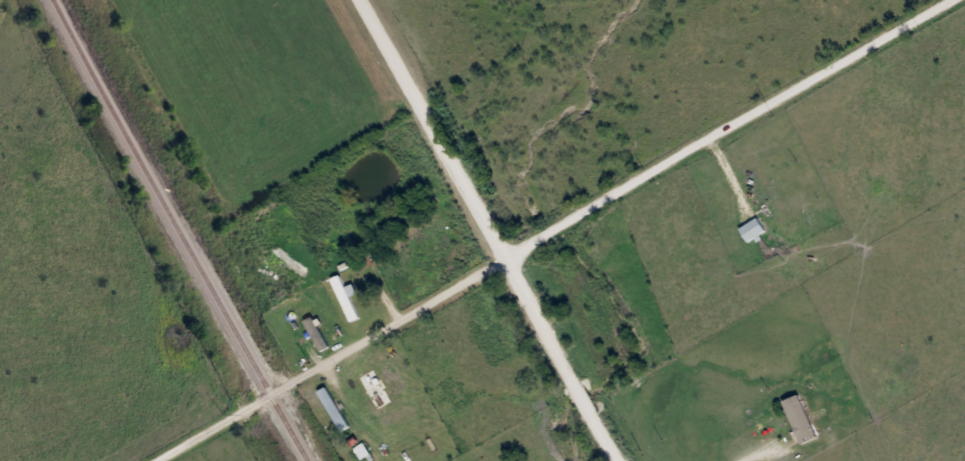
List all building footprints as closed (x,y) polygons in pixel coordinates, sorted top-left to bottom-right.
[(738,228),(756,217),(765,230),(747,241),(738,228)] [(364,266),(358,256),(375,246),(381,256),(364,266)] [(329,278),(337,274),(343,286),(350,283),(354,292),(348,295),(358,316),(349,321),(329,278)] [(391,401),(375,410),(356,376),(372,367),(391,401)] [(781,400),(798,393),(815,436),(798,443),(781,400)]
